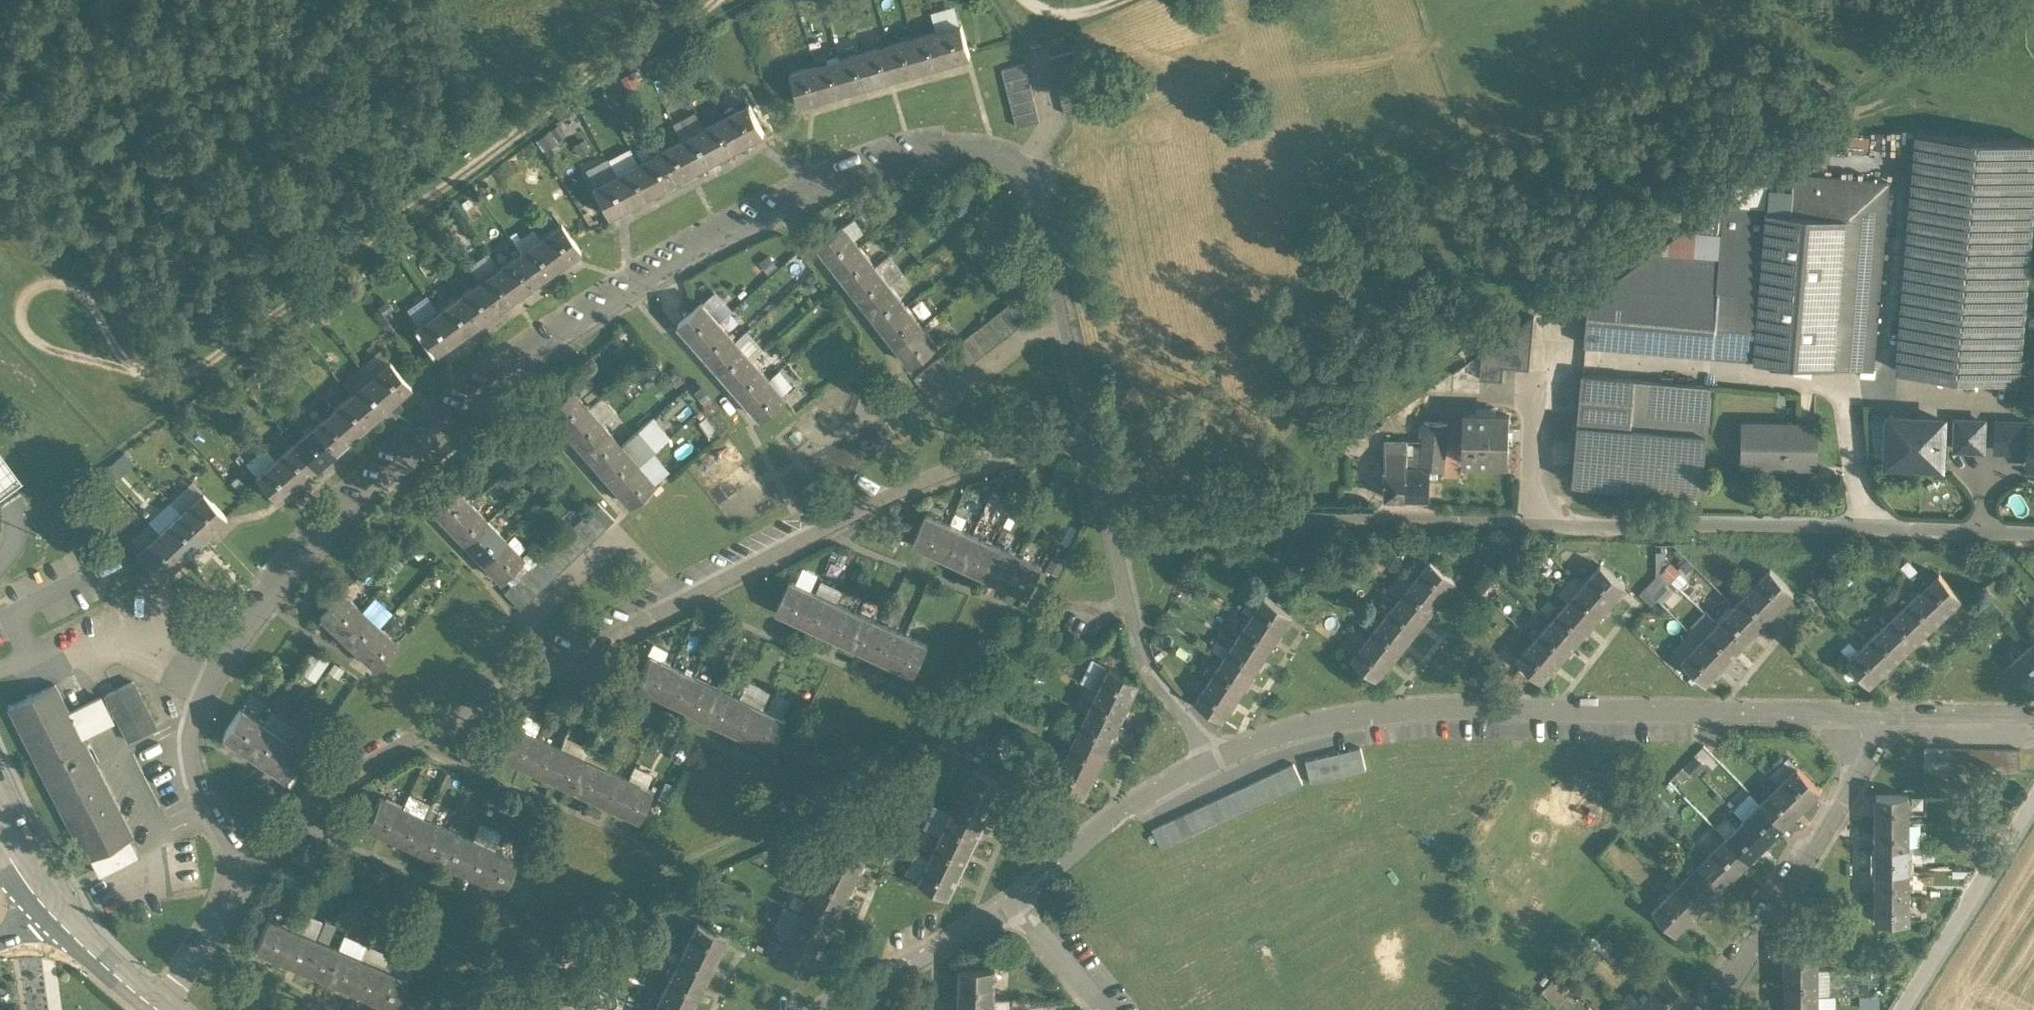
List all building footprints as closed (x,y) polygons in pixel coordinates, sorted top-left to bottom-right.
[(961,24),(936,31),(945,62),(970,55),(961,24)] [(936,31),(912,38),(921,69),(945,62),(936,31)] [(912,38),(888,45),(896,75),(921,69),(912,38)] [(888,45),(864,52),(872,82),(896,75),(888,45)] [(1073,49),(1050,55),(1065,112),(1088,106),(1073,49)] [(864,52),(839,58),(848,89),(872,82),(864,52)] [(839,58),(815,65),(824,96),(848,89),(839,58)] [(1025,63),(1001,69),(1016,127),(1039,121),(1025,63)] [(815,65),(790,72),(799,103),(824,96),(815,65)] [(764,132),(749,104),(726,116),(741,144),(764,132)] [(741,144),(726,116),(704,128),(719,156),(741,144)] [(563,123),(540,135),(546,147),(569,135),(563,123)] [(704,128),(682,139),(697,167),(719,156),(704,128)] [(1917,131),(1897,370),(2017,380),(2033,171),(2033,141),(1917,131)] [(682,139),(660,151),(675,179),(697,167),(682,139)] [(626,147),(614,153),(622,170),(634,164),(626,147)] [(660,151),(637,163),(652,191),(675,179),(660,151)] [(637,163),(615,175),(630,203),(652,191),(637,163)] [(1876,364),(1892,177),(1794,167),(1790,207),(1764,207),(1758,294),(1718,290),(1712,353),(1876,364)] [(615,175),(592,187),(607,215),(630,203),(615,175)] [(1680,227),(1657,248),(1606,285),(1717,295),(1718,290),(1758,294),(1764,207),(1724,205),(1702,204),(1694,228),(1680,227)] [(579,249),(561,223),(540,238),(558,264),(579,249)] [(844,226),(818,245),(834,265),(859,246),(844,226)] [(558,264),(540,238),(519,253),(538,279),(558,264)] [(859,246),(834,265),(849,285),(875,265),(859,246)] [(519,253),(499,267),(517,293),(538,279),(519,253)] [(875,265),(849,285),(865,305),(890,285),(875,265)] [(517,293),(499,267),(478,282),(497,308),(517,293)] [(497,308),(478,282),(458,296),(476,322),(497,308)] [(890,285),(865,305),(881,325),(906,305),(890,285)] [(1717,295),(1606,285),(1589,297),(1585,343),(1712,353),(1717,295)] [(476,322),(458,296),(438,311),(456,337),(476,322)] [(702,302),(678,323),(695,342),(719,321),(702,302)] [(906,305),(881,325),(896,344),(921,325),(906,305)] [(1021,325),(1007,306),(997,313),(1012,332),(1021,325)] [(456,337),(438,311),(416,326),(435,352),(456,337)] [(1012,332),(997,313),(988,320),(1003,339),(1012,332)] [(1534,315),(1481,352),(1479,378),(1502,380),(1503,366),(1529,369),(1534,315)] [(1003,339),(988,320),(979,327),(993,346),(1003,339)] [(719,321),(695,342),(712,361),(735,340),(719,321)] [(921,325),(896,344),(912,365),(937,345),(921,325)] [(993,346),(979,327),(969,335),(984,354),(993,346)] [(984,354),(969,335),(960,342),(975,361),(984,354)] [(735,340),(712,361),(728,380),(752,359),(735,340)] [(975,361),(960,342),(951,349),(965,368),(975,361)] [(965,368),(951,349),(941,356),(956,375),(965,368)] [(956,375),(941,356),(932,364),(947,383),(956,375)] [(752,359),(728,380),(745,399),(769,378),(752,359)] [(410,385),(389,360),(369,377),(391,402),(410,385)] [(947,383),(932,364),(923,371),(937,390),(947,383)] [(1862,364),(1861,372),(1875,373),(1875,365),(1862,364)] [(937,390),(923,371),(913,378),(928,397),(937,390)] [(1710,385),(1583,373),(1573,482),(1685,493),(1700,494),(1710,385)] [(391,402),(369,377),(351,394),(371,418),(391,402)] [(769,378),(745,399),(762,418),(786,397),(769,378)] [(570,388),(546,409),(563,428),(587,407),(570,388)] [(351,394),(332,410),(353,434),(371,418),(351,394)] [(587,407),(563,428),(579,447),(603,426),(587,407)] [(332,410),(313,427),(334,451),(353,434),(332,410)] [(1509,414),(1463,413),(1462,461),(1507,462),(1509,414)] [(1946,421),(1887,420),(1886,470),(1945,471),(1946,421)] [(1423,437),(1407,437),(1406,440),(1402,440),(1402,456),(1385,455),(1385,456),(1386,497),(1428,498),(1429,469),(1443,470),(1447,423),(1424,421),(1423,437)] [(1984,423),(1955,422),(1954,453),(1983,454),(1984,423)] [(1815,424),(1743,423),(1743,463),(1815,465),(1815,424)] [(2030,427),(1997,425),(1996,455),(2028,456),(2030,427)] [(603,426),(579,447),(596,466),(620,445),(603,426)] [(313,427),(293,443),(315,467),(334,451),(313,427)] [(293,443),(275,460),(296,484),(315,467),(293,443)] [(620,445),(596,466),(612,485),(636,464),(620,445)] [(0,451),(0,495),(21,480),(0,451)] [(296,484),(275,460),(255,476),(276,501),(296,484)] [(636,464),(612,485),(629,505),(653,484),(636,464)] [(1079,469),(1073,472),(1077,485),(1084,483),(1079,469)] [(452,484),(429,506),(447,525),(470,503),(452,484)] [(226,516),(202,492),(180,512),(203,537),(226,516)] [(1700,494),(1685,493),(1684,503),(1698,505),(1700,494)] [(613,519),(597,502),(588,510),(605,527),(613,519)] [(470,503),(447,525),(464,543),(487,521),(470,503)] [(605,527),(588,510),(580,518),(596,536),(605,527)] [(203,537),(180,512),(159,532),(182,557),(203,537)] [(949,525),(926,514),(913,543),(936,554),(949,525)] [(596,536),(580,518),(571,527),(588,544),(596,536)] [(487,521),(464,543),(482,561),(504,539),(487,521)] [(972,535),(949,525),(936,554),(959,564),(972,535)] [(588,544),(571,527),(562,535),(579,552),(588,544)] [(159,532),(136,553),(160,578),(182,557),(159,532)] [(579,552),(562,535),(554,543),(571,560),(579,552)] [(972,535),(959,564),(982,575),(995,545),(972,535)] [(504,539),(482,561),(499,580),(522,557),(504,539)] [(571,560),(554,543),(545,551),(562,569),(571,560)] [(1018,556),(995,545),(982,575),(1004,585),(1018,556)] [(562,569),(545,551),(537,560),(554,577),(562,569)] [(1018,556),(1004,585),(1028,596),(1042,566),(1018,556)] [(1455,578),(1431,558),(1415,578),(1439,599),(1455,578)] [(545,585),(554,577),(537,560),(528,568),(545,585)] [(1625,584),(1600,563),(1583,582),(1608,604),(1625,584)] [(545,585),(528,568),(520,576),(536,593),(545,585)] [(1793,590),(1770,568),(1752,587),(1775,609),(1793,590)] [(1961,596),(1939,572),(1920,590),(1942,614),(1961,596)] [(536,593),(520,576),(511,584),(528,601),(536,593)] [(1439,599),(1415,578),(1399,598),(1424,618),(1439,599)] [(813,593),(790,582),(777,611),(800,622),(813,593)] [(1583,582),(1567,601),(1591,622),(1608,604),(1583,582)] [(528,601),(511,584),(503,592),(519,610),(528,601)] [(1775,609),(1752,587),(1734,604),(1757,627),(1775,609)] [(1942,614),(1920,590),(1902,607),(1924,631),(1942,614)] [(341,592),(319,615),(338,633),(360,610),(341,592)] [(813,593),(800,622),(823,632),(836,603),(813,593)] [(1292,613),(1265,595),(1251,617),(1278,634),(1292,613)] [(1424,618),(1399,598),(1383,618),(1408,638),(1424,618)] [(1591,622),(1567,601),(1551,620),(1575,641),(1591,622)] [(859,614),(836,603),(823,632),(845,643),(859,614)] [(1757,627),(1734,604),(1717,623),(1740,645),(1757,627)] [(1924,631),(1902,607),(1884,625),(1906,648),(1924,631)] [(360,610),(338,633),(356,650),(378,627),(360,610)] [(881,624),(859,614),(845,643),(868,653),(881,624)] [(1278,634),(1251,617),(1237,638),(1264,655),(1278,634)] [(1408,638),(1383,618),(1368,637),(1393,657),(1408,638)] [(1575,641),(1551,620),(1534,639),(1558,660),(1575,641)] [(1740,645),(1717,623),(1700,641),(1723,663),(1740,645)] [(904,635),(881,624),(868,653),(891,664),(904,635)] [(1906,648),(1884,625),(1866,642),(1888,666),(1906,648)] [(378,627),(356,650),(375,668),(397,644),(378,627)] [(904,635),(891,664),(914,675),(928,646),(904,635)] [(1393,657),(1368,637),(1352,657),(1377,678),(1393,657)] [(1264,655),(1237,638),(1223,659),(1250,676),(1264,655)] [(1558,660),(1534,639),(1517,658),(1541,680),(1558,660)] [(1723,663),(1700,641),(1682,659),(1705,682),(1723,663)] [(1888,666),(1866,642),(1847,660),(1869,683),(1888,666)] [(2030,644),(2011,661),(2033,685),(2033,684),(2033,648),(2030,644)] [(319,645),(304,668),(321,679),(335,656),(319,645)] [(672,667),(648,656),(635,685),(658,696),(672,667)] [(1250,676),(1223,659),(1210,680),(1237,697),(1250,676)] [(694,678),(672,667),(658,696),(681,707),(694,678)] [(1139,681),(1110,667),(1099,690),(1128,705),(1139,681)] [(717,688),(694,678),(681,707),(703,717),(717,688)] [(135,679),(104,695),(116,718),(127,741),(158,726),(135,679)] [(1237,697),(1210,680),(1196,701),(1223,719),(1237,697)] [(69,712),(55,685),(8,708),(85,860),(91,858),(127,840),(132,837),(69,712)] [(740,699),(717,688),(703,717),(726,728),(740,699)] [(1128,705),(1099,690),(1088,713),(1117,727),(1128,705)] [(104,695),(69,712),(81,736),(104,725),(116,718),(104,695)] [(762,709),(740,699),(726,728),(749,738),(762,709)] [(240,709),(222,736),(243,750),(261,724),(240,709)] [(762,709),(749,738),(772,749),(786,720),(762,709)] [(1117,727),(1088,713),(1077,735),(1106,750),(1117,727)] [(261,724),(243,750),(264,764),(282,738),(261,724)] [(513,726),(500,756),(523,766),(536,737),(513,726)] [(1106,750),(1077,735),(1066,758),(1095,772),(1106,750)] [(559,748),(536,737),(523,766),(546,777),(559,748)] [(282,738),(264,764),(285,779),(303,752),(282,738)] [(1360,746),(1305,760),(1311,782),(1366,768),(1360,746)] [(1936,747),(1924,747),(1923,770),(1935,770),(1936,747)] [(1948,747),(1936,747),(1935,770),(1947,770),(1948,747)] [(1960,748),(1948,747),(1947,770),(1959,770),(1960,748)] [(582,758),(559,748),(546,777),(568,787),(582,758)] [(1972,748),(1960,748),(1959,770),(1971,770),(1972,748)] [(1984,748),(1972,748),(1971,770),(1983,770),(1984,748)] [(1996,748),(1984,748),(1983,770),(1995,770),(1996,748)] [(2008,748),(1996,748),(1995,770),(2007,771),(2008,748)] [(2020,748),(2008,748),(2007,771),(2019,771),(2020,748)] [(604,769),(582,758),(568,787),(591,798),(604,769)] [(1095,772),(1066,758),(1055,781),(1084,795),(1095,772)] [(1293,763),(1283,768),(1292,788),(1303,783),(1293,763)] [(1820,790),(1797,767),(1779,785),(1801,808),(1820,790)] [(1003,782),(974,768),(963,791),(992,805),(1003,782)] [(1283,768),(1272,773),(1281,793),(1292,788),(1283,768)] [(627,780),(604,769),(591,798),(614,809),(627,780)] [(1272,773),(1261,778),(1270,798),(1281,793),(1272,773)] [(1261,778),(1250,783),(1260,803),(1270,798),(1261,778)] [(651,790),(627,780),(614,809),(637,819),(651,790)] [(1250,783),(1239,788),(1249,808),(1260,803),(1250,783)] [(1801,808),(1779,785),(1761,803),(1783,825),(1801,808)] [(1239,788),(1228,793),(1238,813),(1249,808),(1239,788)] [(992,805),(963,791),(952,813),(981,827),(992,805)] [(1228,793),(1217,798),(1227,818),(1238,813),(1228,793)] [(1908,794),(1876,795),(1876,820),(1908,820),(1908,794)] [(402,808),(379,797),(365,826),(389,837),(402,808)] [(1227,818),(1217,798),(1206,803),(1216,823),(1227,818)] [(1206,803),(1196,808),(1205,828),(1216,823),(1206,803)] [(1783,825),(1761,803),(1743,820),(1766,843),(1783,825)] [(402,808),(389,837),(411,847),(425,818),(402,808)] [(1205,828),(1196,808),(1185,813),(1194,833),(1205,828)] [(981,827),(952,813),(941,836),(970,850),(981,827)] [(1185,813),(1174,818),(1183,838),(1194,833),(1185,813)] [(447,829),(425,818),(411,847),(434,858),(447,829)] [(1174,818),(1163,823),(1173,844),(1183,838),(1174,818)] [(1766,843),(1743,820),(1725,838),(1748,860),(1766,843)] [(1908,820),(1876,820),(1876,845),(1908,845),(1908,820)] [(1163,823),(1152,828),(1162,849),(1173,844),(1163,823)] [(470,839),(447,829),(434,858),(457,868),(470,839)] [(970,850),(941,836),(931,858),(960,872),(970,850)] [(1748,860),(1725,838),(1707,855),(1730,878),(1748,860)] [(470,839),(457,868),(479,879),(493,850),(470,839)] [(127,840),(91,858),(99,874),(135,856),(127,840)] [(1908,845),(1876,845),(1876,870),(1908,870),(1908,845)] [(864,860),(835,846),(824,869),(853,883),(864,860)] [(516,861),(493,850),(479,879),(503,890),(516,861)] [(1707,855),(1689,873),(1712,896),(1730,878),(1707,855)] [(960,872),(931,858),(919,882),(949,896),(960,872)] [(853,883),(824,869),(813,891),(842,905),(853,883)] [(1908,870),(1876,870),(1876,895),(1908,895),(1908,870)] [(1712,896),(1689,873),(1671,892),(1693,914),(1712,896)] [(842,905),(813,891),(802,914),(831,928),(842,905)] [(1693,914),(1671,892),(1653,910),(1675,932),(1693,914)] [(1908,895),(1876,895),(1876,921),(1908,921),(1908,895)] [(831,928),(802,914),(791,936),(820,950),(831,928)] [(291,929),(267,919),(255,948),(278,958),(291,929)] [(725,937),(696,923),(685,946),(713,960),(725,937)] [(314,939),(291,929),(278,958),(301,968),(314,939)] [(337,949),(314,939),(301,968),(324,978),(337,949)] [(1817,944),(1785,944),(1785,970),(1817,970),(1817,944)] [(713,960),(685,946),(674,968),(702,983),(713,960)] [(360,958),(337,949),(324,978),(347,988),(360,958)] [(360,958),(347,988),(370,998),(383,968),(360,958)] [(995,968),(961,967),(960,997),(994,998),(995,968)] [(406,978),(383,968),(370,998),(393,1008),(406,978)] [(702,983),(674,968),(662,991),(691,1005),(702,983)] [(1817,970),(1785,970),(1785,995),(1817,995),(1817,970)] [(1668,975),(1650,993),(1667,1009),(1678,1009),(1691,997),(1668,975)] [(662,991),(653,1009),(689,1009),(691,1005),(662,991)] [(1650,993),(1634,1009),(1667,1009),(1650,993)] [(1817,995),(1785,995),(1785,1009),(1817,1009),(1817,995)] [(960,997),(960,1009),(994,1009),(994,998),(960,997)] [(556,1001),(552,1009),(575,1009),(556,1001)]
